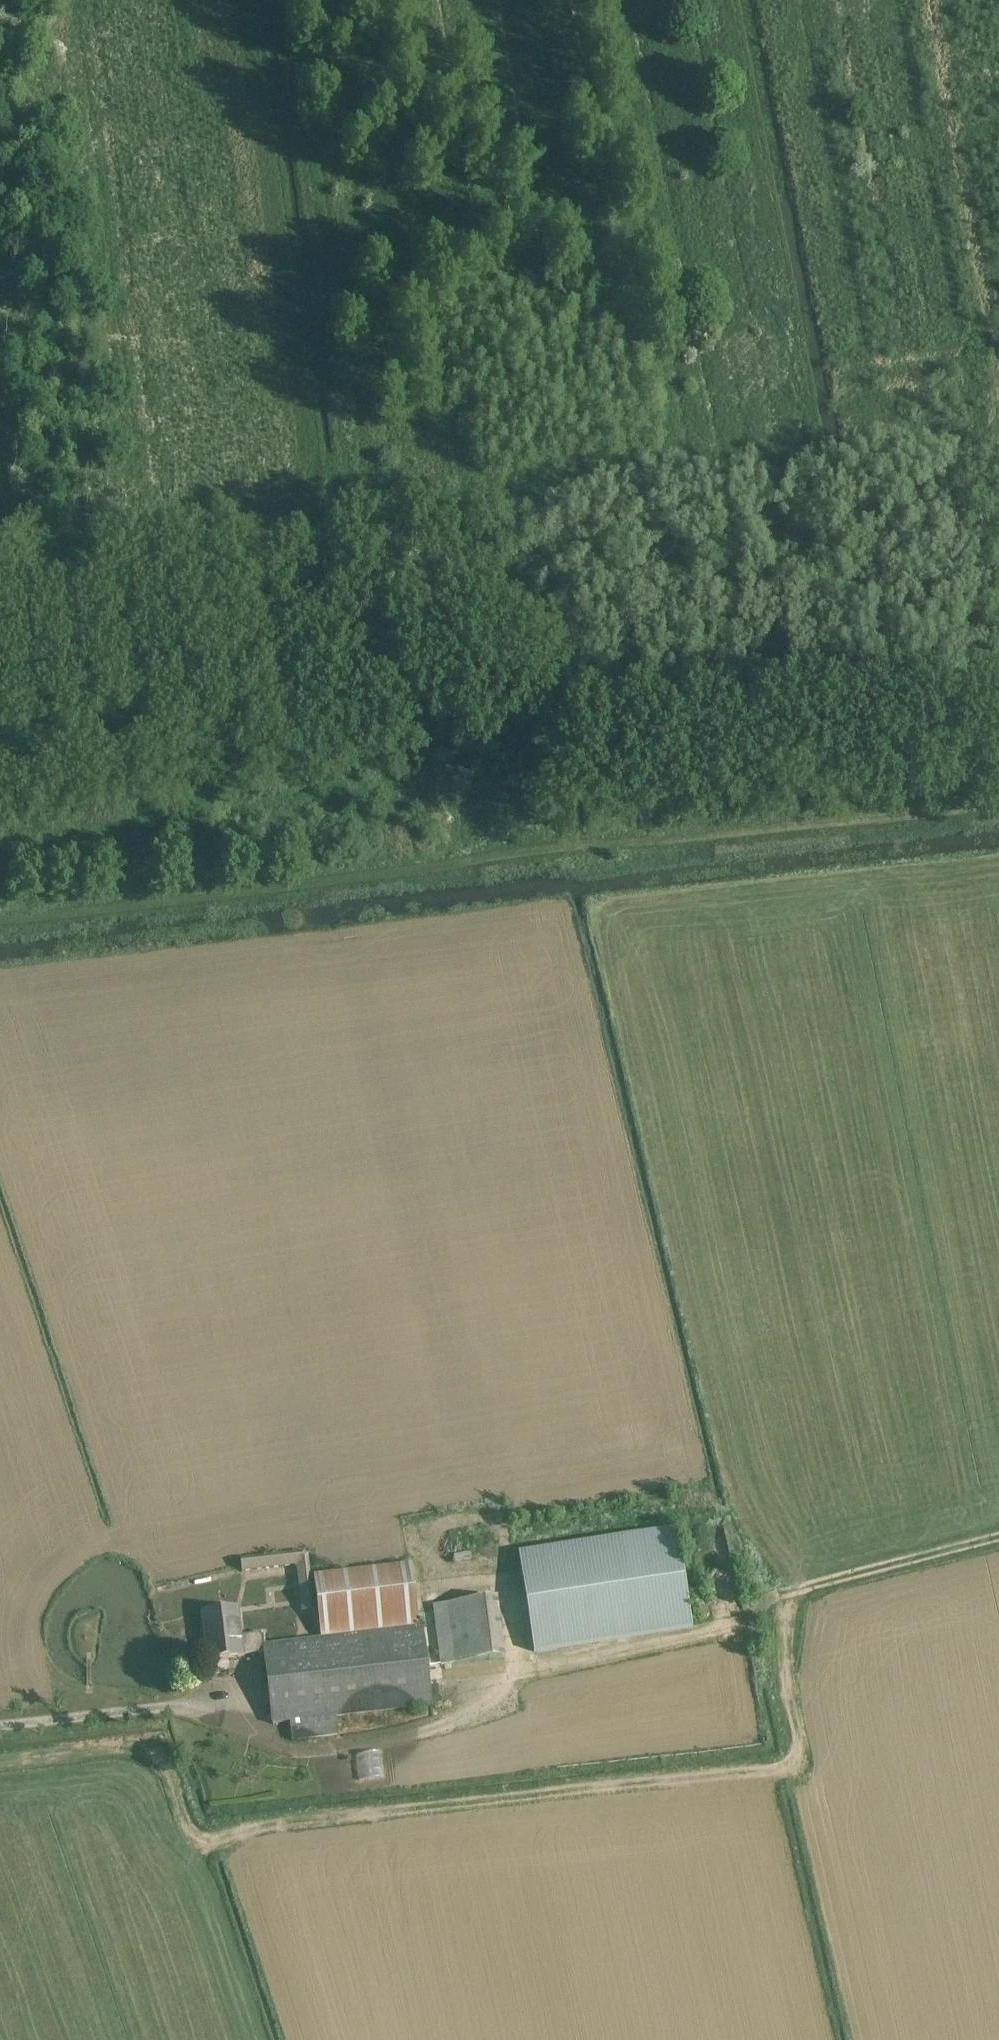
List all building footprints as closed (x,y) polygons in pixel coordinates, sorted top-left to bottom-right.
[(677,1527),(519,1552),(534,1652),(692,1627),(677,1527)] [(295,1568),(301,1611),(315,1610),(308,1554),(304,1552),(239,1559),(241,1572),(293,1567),(295,1568)] [(291,1722),(293,1741),(339,1735),(337,1717),(433,1705),(424,1626),(420,1626),(413,1563),(314,1574),(321,1637),(264,1644),(262,1633),(241,1635),(238,1609),(204,1613),(210,1659),(244,1655),(264,1652),(272,1724),(291,1722)] [(498,1597),(434,1604),(440,1665),(505,1656),(498,1597)]
